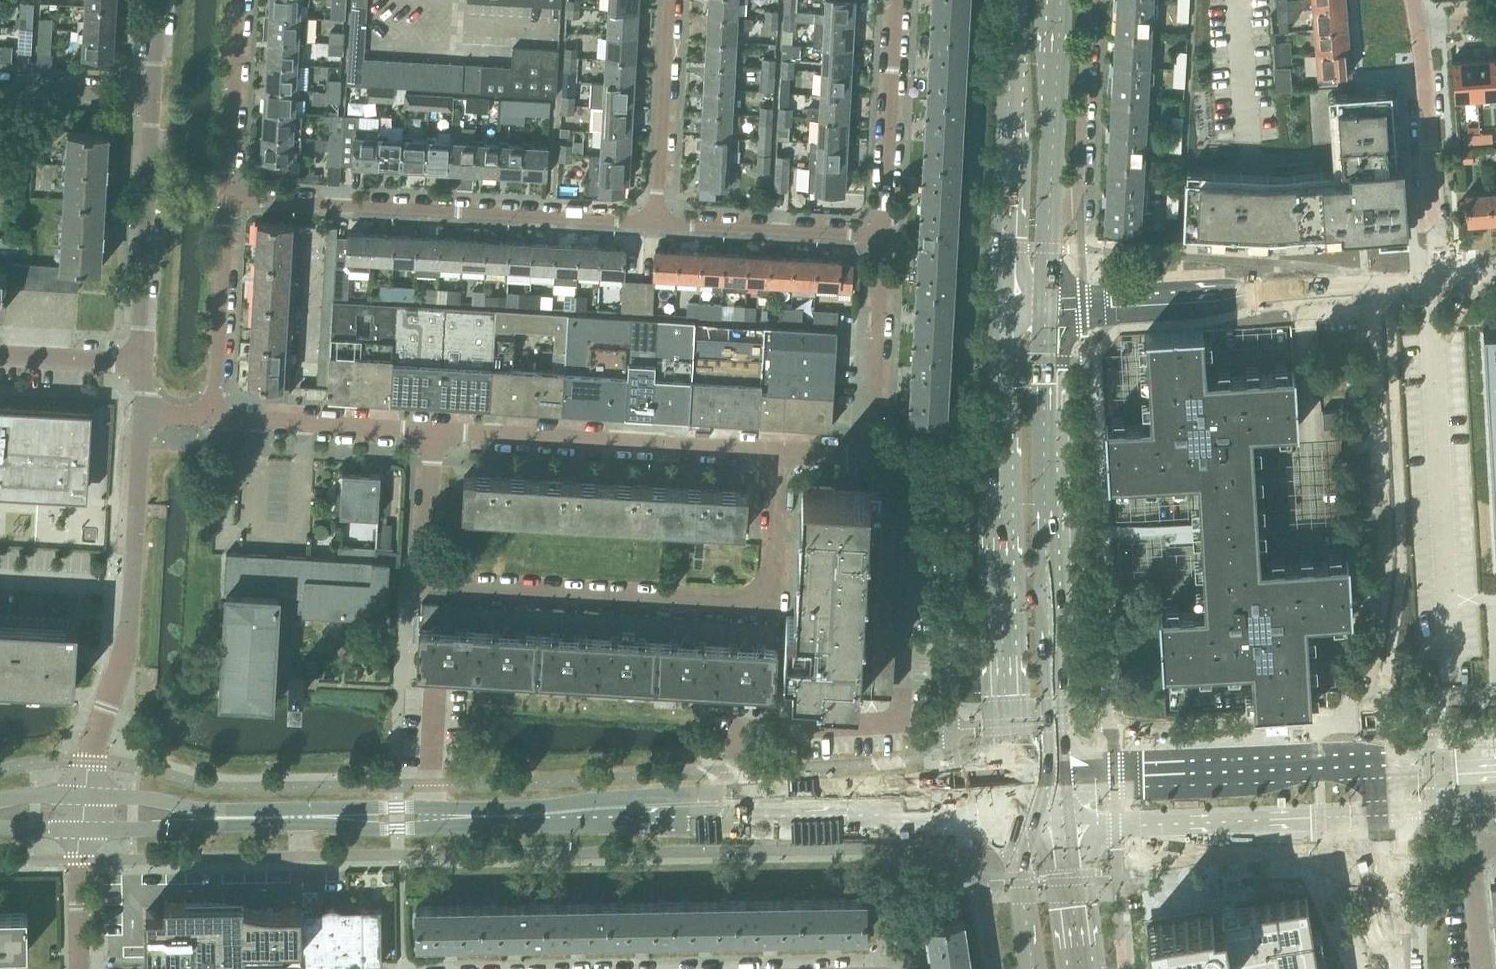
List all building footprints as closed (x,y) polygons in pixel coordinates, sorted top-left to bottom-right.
[(270,14),(300,16),(301,2),(309,3),(310,0),(269,0),(268,2),(267,10),(270,14)] [(332,18),(345,18),(346,0),(332,0),(332,18)] [(352,8),(368,9),(369,0),(353,0),(352,8)] [(610,9),(639,10),(640,0),(610,0),(610,9)] [(709,16),(738,17),(739,0),(710,0),(709,16)] [(784,20),(797,20),(815,21),(855,24),(856,0),(826,0),(826,12),(798,11),(798,0),(786,0),(784,20)] [(932,31),(967,33),(969,0),(934,0),(932,31)] [(1116,32),(1152,34),(1154,0),(1115,0),(1115,5),(1117,5),(1116,32)] [(1278,9),(1289,9),(1300,8),(1304,7),(1304,0),(1277,0),(1278,9)] [(1179,2),(1178,10),(1189,11),(1190,2),(1179,2)] [(1314,7),(1316,29),(1348,26),(1347,10),(1348,10),(1348,4),(1314,7)] [(81,19),(80,29),(116,32),(117,7),(86,5),(86,19),(81,19)] [(581,8),(568,7),(568,16),(580,16),(581,8)] [(352,8),(351,32),(367,33),(368,9),(352,8)] [(1289,9),(1278,9),(1279,22),(1290,21),(1294,20),(1300,15),(1300,8),(1289,9)] [(610,9),(608,33),(638,35),(639,10),(610,9)] [(766,10),(766,19),(778,19),(779,11),(766,10)] [(1189,20),(1189,11),(1178,10),(1178,19),(1189,20)] [(269,38),(305,40),(307,40),(308,17),(300,16),(270,14),(270,22),(266,26),(266,34),(269,38)] [(18,15),(17,26),(21,27),(34,27),(34,16),(18,15)] [(709,16),(708,40),(737,41),(738,28),(752,29),(753,18),(738,17),(709,16)] [(41,17),(40,28),(53,28),(53,18),(41,17)] [(778,19),(766,19),(765,27),(778,28),(778,19)] [(796,29),(797,20),(784,20),(784,28),(796,29)] [(814,45),(824,46),(854,47),(855,24),(815,21),(814,45)] [(1316,29),(1317,51),(1351,48),(1351,41),(1349,41),(1348,26),(1316,29)] [(34,27),(21,27),(19,51),(32,52),(34,27)] [(53,28),(40,28),(38,52),(51,53),(53,28)] [(116,32),(80,29),(80,39),(84,39),(84,54),(114,56),(116,32)] [(331,31),(330,42),(343,43),(344,32),(331,31)] [(932,31),(928,95),(964,97),(967,33),(932,31)] [(351,32),(349,56),(365,57),(367,33),(351,32)] [(1114,70),(1112,98),(1148,99),(1152,34),(1116,32),(1114,59),(1112,60),(1111,70),(1114,70)] [(608,33),(607,57),(636,59),(638,35),(608,33)] [(269,38),(267,62),(298,64),(298,65),(303,65),(305,40),(269,38)] [(708,40),(706,64),(736,65),(737,41),(708,40)] [(1281,41),(1273,41),(1274,54),(1292,52),(1291,40),(1281,41)] [(343,43),(330,42),(330,52),(343,53),(343,43)] [(783,43),(782,68),(794,68),(795,58),(798,58),(801,55),(802,44),(783,43)] [(566,46),(566,55),(578,56),(579,47),(566,46)] [(824,46),(823,70),(852,71),(854,47),(824,46)] [(513,66),(511,93),(557,95),(559,49),(514,47),(513,66)] [(1351,48),(1317,51),(1319,74),(1320,82),(1338,81),(1337,72),(1351,71),(1350,55),(1352,55),(1351,48)] [(1176,50),(1175,59),(1187,59),(1187,51),(1176,50)] [(1291,54),(1274,55),(1277,90),(1294,89),(1291,54)] [(578,56),(566,55),(565,69),(577,70),(578,56)] [(348,83),(364,84),(366,57),(365,57),(349,56),(348,83)] [(1475,57),(1478,96),(1495,95),(1495,56),(1475,57)] [(364,84),(381,85),(382,58),(366,57),(364,84)] [(607,57),(606,81),(635,83),(636,59),(607,57)] [(1475,57),(1452,59),(1455,98),(1478,96),(1475,57)] [(381,85),(397,86),(399,59),(382,58),(381,85)] [(764,58),(763,67),(776,67),(776,59),(764,58)] [(397,86),(413,87),(415,60),(399,59),(397,86)] [(1175,59),(1175,67),(1186,68),(1187,59),(1175,59)] [(413,87),(429,88),(431,61),(415,60),(413,87)] [(429,88),(446,89),(447,62),(431,61),(429,88)] [(267,62),(266,86),(296,88),(298,65),(298,64),(267,62)] [(446,89),(462,90),(463,63),(447,62),(446,89)] [(462,90),(478,91),(480,64),(463,63),(462,90)] [(478,91),(494,92),(496,65),(480,64),(478,91)] [(706,64),(705,88),(734,90),(736,65),(706,64)] [(494,92),(511,93),(513,66),(496,65),(494,92)] [(776,67),(763,67),(763,75),(775,76),(776,67)] [(1175,67),(1175,76),(1186,77),(1186,68),(1175,67)] [(794,68),(782,68),(781,76),(794,77),(794,68)] [(823,70),(821,93),(851,95),(852,71),(823,70)] [(1185,85),(1186,77),(1175,76),(1174,85),(1185,85)] [(328,79),(327,90),(341,91),(341,80),(328,79)] [(604,105),(634,107),(635,83),(606,81),(591,80),(590,105),(604,105)] [(371,99),(382,99),(383,86),(372,85),(371,99)] [(266,86),(265,110),(295,112),(296,88),(266,86)] [(383,86),(382,99),(393,100),(393,87),(383,86)] [(705,88),(704,112),(733,114),(734,90),(705,88)] [(1337,93),(1342,168),(1349,167),(1350,174),(1268,180),(1186,176),(1184,232),(1269,236),(1355,230),(1355,226),(1373,225),(1373,229),(1378,228),(1379,237),(1408,235),(1408,226),(1409,226),(1404,160),(1398,160),(1392,89),(1337,93)] [(341,91),(327,90),(327,101),(340,102),(341,91)] [(430,94),(419,93),(406,92),(406,94),(406,106),(419,106),(429,107),(430,94)] [(808,117),(820,118),(850,119),(851,95),(821,93),(821,109),(809,109),(808,117)] [(453,108),(454,95),(441,94),(430,94),(429,107),(440,108),(453,108)] [(563,94),(563,103),(576,104),(576,95),(563,94)] [(928,95),(925,159),(960,161),(964,97),(928,95)] [(467,109),(477,110),(478,97),(468,96),(467,109)] [(488,110),(489,98),(478,97),(477,110),(488,110)] [(1110,135),(1109,162),(1145,164),(1148,99),(1112,98),(1111,125),(1108,124),(1107,135),(1110,135)] [(502,99),(501,112),(525,113),(526,100),(502,99)] [(526,100),(525,113),(550,115),(551,102),(526,100)] [(576,104),(563,103),(562,112),(575,113),(576,104)] [(604,105),(603,130),(632,131),(634,107),(604,105)] [(761,106),(761,115),(773,115),(773,106),(761,106)] [(780,107),(779,116),(792,116),(792,107),(780,107)] [(265,110),(263,134),(302,136),(303,112),(295,112),(265,110)] [(704,112),(702,136),(732,137),(732,124),(740,124),(741,114),(733,114),(704,112)] [(332,114),(331,138),(344,139),(345,116),(345,115),(332,114)] [(761,115),(760,123),(772,124),(773,115),(761,115)] [(343,150),(342,162),(353,163),(364,164),(366,167),(375,167),(378,165),(380,135),(381,124),(381,118),(351,116),(345,116),(344,139),(343,150)] [(779,116),(778,139),(791,140),(792,116),(779,116)] [(1173,116),(1172,124),(1183,125),(1183,116),(1173,116)] [(820,118),(819,141),(848,143),(850,119),(820,118)] [(1172,124),(1172,133),(1183,133),(1183,125),(1172,124)] [(452,140),(450,170),(474,171),(476,141),(476,127),(453,126),(452,140)] [(67,173),(66,197),(106,199),(108,172),(109,172),(110,159),(108,159),(110,132),(70,129),(69,153),(65,153),(65,157),(68,157),(68,170),(64,170),(64,173),(67,173)] [(603,130),(602,154),(631,155),(632,131),(603,130)] [(1492,131),(1480,132),(1481,140),(1493,140),(1492,131)] [(1480,132),(1468,133),(1469,141),(1481,140),(1480,132)] [(1172,133),(1171,141),(1182,142),(1183,133),(1172,133)] [(263,134),(262,159),(274,159),(273,171),(292,173),(294,149),(301,149),(302,136),(263,134)] [(378,165),(402,167),(404,137),(380,135),(378,165)] [(702,136),(701,160),(730,161),(731,148),(739,148),(740,138),(732,137),(702,136)] [(402,167),(426,168),(428,138),(404,137),(402,167)] [(330,149),(343,150),(344,139),(331,138),(330,149)] [(450,170),(452,140),(428,138),(426,168),(436,169),(439,172),(447,172),(450,170)] [(474,171),(498,173),(500,142),(476,141),(474,171)] [(810,164),(847,167),(848,143),(819,141),(811,141),(810,164)] [(1182,150),(1182,142),(1171,141),(1171,150),(1182,150)] [(498,173),(522,174),(524,144),(500,142),(498,173)] [(561,142),(560,151),(573,152),(573,143),(561,142)] [(524,144),(522,174),(547,176),(549,145),(524,144)] [(1473,160),(1472,147),(1463,148),(1464,160),(1473,160)] [(573,152),(560,151),(560,160),(572,160),(573,152)] [(631,155),(602,154),(592,153),(590,177),(630,180),(631,155)] [(759,154),(758,162),(770,163),(771,154),(759,154)] [(777,154),(777,163),(789,164),(790,155),(777,154)] [(925,159),(921,223),(957,224),(960,161),(925,159)] [(730,161),(701,160),(700,184),(729,185),(730,161)] [(770,163),(758,162),(758,171),(770,172),(770,163)] [(1145,164),(1109,162),(1107,189),(1104,189),(1104,200),(1107,200),(1105,228),(1141,230),(1145,164)] [(789,164),(777,163),(775,188),(788,188),(789,164)] [(846,192),(847,167),(810,164),(809,190),(846,192)] [(1169,181),(1168,189),(1179,190),(1180,181),(1169,181)] [(1168,189),(1168,198),(1179,198),(1179,190),(1168,189)] [(1491,220),(1489,191),(1467,193),(1469,222),(1491,220)] [(63,240),(62,263),(68,263),(80,264),(80,266),(102,267),(104,238),(105,238),(106,225),(104,225),(106,199),(66,197),(65,219),(61,219),(61,223),(64,223),(64,236),(60,236),(60,240),(63,240)] [(1168,198),(1168,206),(1179,207),(1179,198),(1168,198)] [(1178,216),(1179,207),(1168,206),(1167,215),(1178,216)] [(248,380),(248,382),(271,383),(271,393),(290,394),(290,383),(285,383),(285,382),(284,382),(285,371),(285,364),(287,344),(287,343),(288,342),(287,342),(288,322),(288,315),(289,304),(290,304),(290,303),(290,302),(289,302),(290,291),(290,284),(291,264),(292,264),(292,263),(292,262),(291,262),(292,242),(293,235),(293,225),(294,225),(294,223),(257,221),(258,222),(258,223),(257,242),(257,246),(256,260),(255,260),(255,261),(255,262),(256,262),(255,276),(255,281),(254,300),(253,300),(253,303),(252,322),(252,327),(251,340),(251,341),(250,343),(251,343),(251,356),(250,361),(249,379),(248,380)] [(921,223),(918,286),(953,288),(957,224),(921,223)] [(327,225),(326,238),(337,239),(337,235),(338,225),(327,225)] [(370,268),(370,260),(372,233),(349,232),(347,265),(348,265),(350,267),(370,268)] [(370,260),(393,262),(395,234),(372,233),(370,260)] [(393,262),(417,263),(419,236),(395,234),(393,262)] [(417,263),(417,273),(440,274),(440,264),(442,237),(419,236),(417,263)] [(440,264),(463,266),(464,238),(442,237),(440,264)] [(326,238),(325,252),(336,252),(337,239),(326,238)] [(463,266),(486,267),(488,239),(464,238),(463,266)] [(486,267),(509,268),(511,241),(488,239),(486,267)] [(509,268),(532,270),(533,242),(511,241),(509,268)] [(532,270),(554,271),(556,243),(533,242),(532,270)] [(554,271),(553,291),(565,292),(565,294),(576,294),(577,272),(579,244),(556,243),(554,271)] [(602,246),(579,244),(577,272),(600,274),(602,246)] [(626,247),(602,246),(600,274),(624,275),(626,247)] [(654,277),(677,278),(679,250),(656,249),(654,277)] [(677,278),(701,280),(702,251),(679,250),(677,278)] [(702,251),(701,280),(714,280),(713,289),(723,290),(723,288),(725,253),(702,251)] [(325,252),(324,265),(335,266),(336,252),(325,252)] [(725,253),(723,288),(746,289),(746,282),(748,254),(725,253)] [(771,255),(748,254),(746,282),(759,283),(758,292),(770,293),(770,283),(771,255)] [(795,257),(771,255),(770,283),(793,285),(795,257)] [(817,258),(795,257),(793,285),(792,293),(815,294),(816,286),(817,258)] [(842,259),(817,258),(816,286),(839,287),(839,290),(852,291),(853,264),(841,263),(842,259)] [(6,260),(6,269),(7,269),(6,285),(7,285),(18,285),(20,260),(6,260)] [(32,261),(20,260),(18,285),(31,286),(32,261)] [(44,262),(32,261),(31,286),(43,287),(44,262)] [(56,263),(44,262),(43,287),(55,287),(56,263)] [(62,263),(56,263),(55,287),(67,288),(68,263),(62,263)] [(80,264),(68,263),(67,288),(79,289),(80,266),(80,264)] [(324,265),(324,278),(334,279),(335,268),(335,266),(324,265)] [(348,269),(335,268),(334,279),(334,292),(333,297),(346,298),(348,269)] [(324,278),(323,292),(334,292),(334,279),(324,278)] [(636,280),(623,279),(621,310),(634,311),(636,280)] [(654,281),(642,280),(640,311),(653,312),(654,281)] [(380,283),(379,296),(392,297),(392,284),(380,283)] [(392,284),(392,297),(403,298),(403,284),(392,284)] [(427,299),(438,300),(439,287),(427,286),(427,299)] [(918,286),(914,350),(950,352),(953,288),(918,286)] [(439,287),(438,300),(449,300),(450,287),(439,287)] [(473,302),(484,302),(485,293),(485,289),(474,289),(473,302)] [(508,295),(507,304),(518,304),(530,305),(531,292),(508,291),(508,295)] [(323,292),(322,305),(333,306),(333,298),(333,297),(334,292),(323,292)] [(531,292),(530,305),(540,306),(541,292),(531,292)] [(485,293),(484,302),(495,303),(507,304),(508,295),(496,294),(485,293)] [(564,307),(575,308),(576,294),(565,294),(564,307)] [(576,294),(575,308),(586,308),(587,295),(576,294)] [(330,359),(330,372),(329,386),(328,397),(391,401),(397,302),(333,298),(333,306),(332,319),(332,332),(331,346),(330,359)] [(397,302),(391,401),(442,403),(448,306),(397,302)] [(688,314),(698,315),(699,302),(688,302),(688,314)] [(699,302),(698,315),(722,316),(722,303),(699,302)] [(733,317),(745,317),(746,305),(734,304),(733,317)] [(322,305),(321,318),(332,319),(333,306),(322,305)] [(746,305),(745,317),(756,318),(756,305),(746,305)] [(492,399),(497,309),(448,306),(442,403),(461,405),(490,406),(491,399),(492,399)] [(780,319),(791,320),(792,308),(780,307),(780,319)] [(792,308),(791,320),(802,321),(803,308),(792,308)] [(491,399),(490,406),(502,407),(536,409),(539,368),(514,366),(516,329),(556,332),(555,350),(566,351),(568,314),(568,313),(497,309),(492,399),(491,399)] [(838,310),(815,309),(814,321),(838,323),(838,310)] [(562,410),(595,412),(600,316),(568,314),(566,351),(565,369),(562,410)] [(595,412),(626,414),(632,317),(600,316),(595,412)] [(626,414),(653,416),(659,319),(632,317),(626,414)] [(321,318),(321,332),(332,332),(332,319),(321,318)] [(659,319),(653,416),(690,418),(693,355),(694,321),(659,319)] [(762,359),(759,422),(833,426),(833,425),(834,399),(838,329),(837,329),(764,325),(762,359)] [(1483,326),(1495,546),(1495,326),(1483,326)] [(1113,422),(1107,423),(1106,423),(1105,423),(1109,480),(1110,480),(1116,480),(1128,479),(1145,478),(1157,478),(1173,477),(1186,476),(1198,475),(1199,501),(1200,514),(1200,520),(1201,524),(1201,537),(1201,541),(1202,556),(1203,568),(1204,585),(1205,597),(1205,609),(1179,610),(1167,611),(1161,611),(1160,611),(1159,611),(1162,661),(1163,669),(1164,669),(1170,669),(1183,668),(1199,667),(1211,666),(1228,665),(1240,665),(1252,664),(1253,690),(1254,702),(1254,709),(1254,710),(1312,707),(1312,706),(1312,705),(1312,699),(1311,687),(1310,670),(1309,658),(1308,642),(1308,629),(1307,617),(1333,616),(1345,615),(1351,615),(1352,615),(1353,615),(1350,557),(1349,557),(1348,557),(1342,558),(1330,558),(1313,559),(1301,560),(1285,561),(1272,562),(1260,562),(1259,536),(1258,524),(1258,510),(1257,498),(1256,482),(1255,469),(1254,453),(1254,441),(1253,429),(1279,427),(1291,427),(1299,426),(1296,369),(1295,369),(1294,369),(1288,369),(1276,370),(1259,371),(1247,371),(1231,372),(1218,373),(1206,374),(1205,348),(1204,335),(1204,329),(1204,328),(1146,331),(1146,332),(1147,338),(1147,351),(1148,367),(1149,380),(1150,396),(1151,408),(1151,420),(1125,422),(1113,422)] [(321,332),(320,345),(331,346),(332,332),(321,332)] [(320,345),(319,358),(330,359),(331,346),(320,345)] [(950,352),(914,350),(911,415),(947,417),(950,352)] [(693,355),(690,418),(711,419),(735,420),(738,358),(693,355)] [(319,358),(318,372),(330,372),(330,359),(319,358)] [(738,358),(735,420),(759,422),(762,359),(738,358)] [(539,368),(536,409),(562,410),(565,369),(554,368),(539,368)] [(318,372),(318,385),(329,386),(330,372),(318,372)] [(7,405),(0,404),(0,492),(70,496),(89,496),(89,486),(90,478),(91,453),(94,410),(93,409),(7,405)] [(1342,407),(1323,408),(1324,424),(1343,423),(1342,407)] [(342,512),(341,512),(342,513),(379,516),(382,473),(344,471),(344,472),(342,512)] [(463,513),(535,517),(537,478),(466,474),(463,513)] [(535,517),(605,521),(607,482),(537,478),(535,517)] [(605,521),(676,525),(678,486),(607,482),(605,521)] [(785,648),(785,659),(789,659),(796,660),(795,676),(814,677),(821,677),(820,687),(830,687),(840,688),(853,689),(892,691),(893,691),(904,494),(904,490),(882,488),(832,486),(816,485),(811,484),(804,484),(796,616),(787,615),(787,618),(787,622),(786,633),(785,648)] [(678,486),(676,525),(728,528),(747,529),(748,521),(750,521),(750,515),(748,515),(749,491),(678,486)] [(221,698),(275,701),(275,688),(289,689),(289,690),(305,691),(306,675),(292,674),(296,609),(303,609),(303,612),(387,617),(391,560),(376,559),(377,546),(340,544),(339,557),(227,551),(225,592),(228,592),(221,698)] [(437,671),(449,672),(453,603),(423,601),(421,625),(418,670),(421,670),(421,673),(436,674),(437,671)] [(460,676),(478,677),(482,604),(453,603),(449,672),(461,673),(460,676)] [(496,675),(508,675),(512,606),(482,604),(478,677),(496,678),(496,675)] [(520,679),(538,680),(542,608),(512,606),(508,675),(520,676),(520,679)] [(555,678),(567,679),(571,609),(542,608),(538,680),(555,681),(555,678)] [(579,683),(597,684),(601,611),(571,609),(567,679),(579,679),(579,683)] [(601,611),(597,684),(613,685),(614,685),(626,685),(627,682),(630,613),(601,611)] [(639,686),(656,687),(660,615),(630,613),(627,682),(638,683),(638,686),(639,687),(639,686)] [(77,686),(80,619),(0,614),(0,681),(77,686)] [(690,616),(660,615),(656,687),(657,687),(657,684),(686,685),(690,616)] [(698,690),(715,690),(719,618),(690,616),(686,685),(698,686),(698,690)] [(733,688),(745,689),(749,620),(719,618),(715,690),(733,692),(733,688)] [(749,620),(745,689),(757,689),(757,693),(773,694),(773,690),(776,690),(778,645),(779,621),(749,620)] [(1327,688),(1328,705),(1337,705),(1340,690),(1327,688)] [(867,897),(802,898),(803,934),(867,933),(867,897)] [(1147,922),(1155,968),(1320,968),(1318,958),(1315,941),(1313,928),(1310,908),(1302,910),(1300,897),(1237,907),(1225,909),(1222,910),(1213,911),(1147,922)] [(802,898),(738,900),(739,935),(803,934),(802,898)] [(738,900),(674,901),(675,936),(739,935),(738,900)] [(674,901),(610,902),(611,937),(675,936),(674,901)] [(610,902),(546,903),(547,939),(611,937),(610,902)] [(546,903),(482,904),(483,940),(547,939),(546,903)] [(483,940),(482,904),(418,905),(418,941),(483,940)] [(382,905),(303,906),(304,962),(346,962),(383,961),(382,905)] [(220,964),(224,964),(304,962),(303,906),(147,909),(148,956),(224,955),(224,962),(220,962),(220,964)] [(0,912),(0,956),(2,956),(2,950),(29,950),(28,911),(0,912)] [(936,968),(972,968),(964,918),(929,923),(936,968)]
